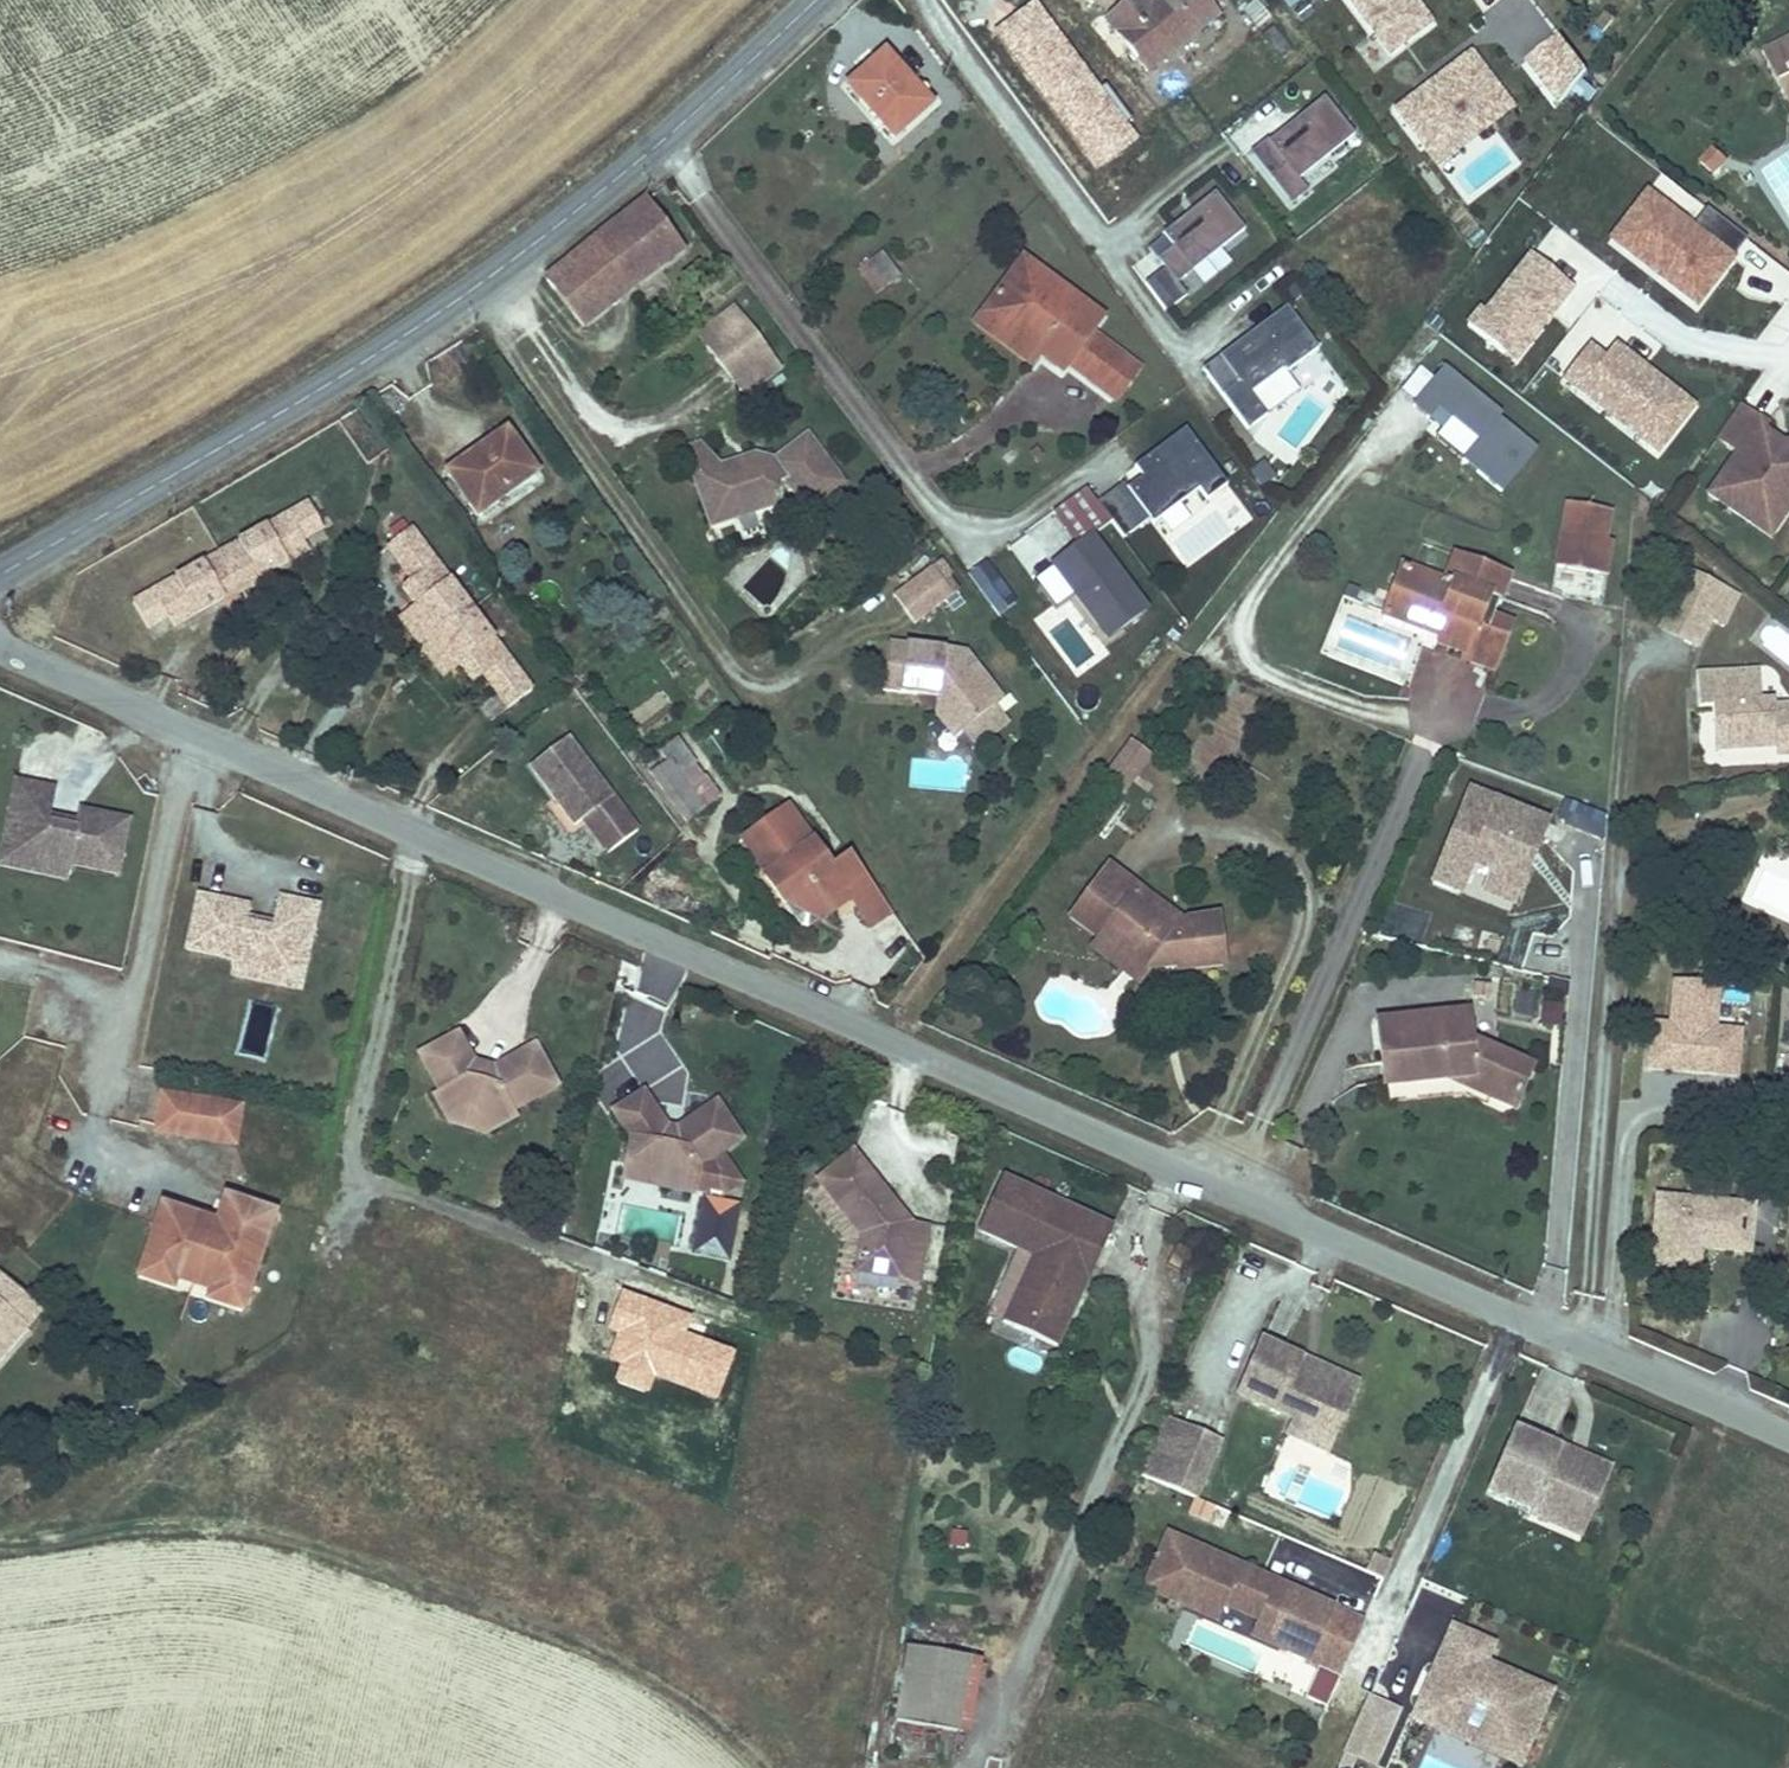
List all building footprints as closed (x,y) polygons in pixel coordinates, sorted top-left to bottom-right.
[(995,28),(1096,169),(1137,140),(1038,0),(1035,0),(995,28)] [(1131,45),(1148,67),(1218,12),(1208,0),(1154,0),(1152,1),(1151,0),(1129,0),(1108,16),(1117,28),(1131,45)] [(1417,0),(1346,0),(1397,61),(1439,27),(1417,0)] [(1585,70),(1560,37),(1527,61),(1562,107),(1585,70)] [(1788,96),(1788,42),(1768,53),(1788,96)] [(1513,109),(1469,53),(1395,111),(1439,166),(1513,109)] [(885,56),(849,88),(893,140),(927,109),(904,82),(906,80),(885,56)] [(1297,180),(1354,136),(1323,98),(1304,113),(1311,122),(1299,131),(1293,122),(1268,142),(1267,140),(1250,153),(1290,205),(1307,192),(1297,180)] [(1311,122),(1304,113),(1293,122),(1299,131),(1311,122)] [(1714,148),(1700,163),(1711,173),(1724,157),(1714,148)] [(1176,284),(1244,230),(1214,192),(1197,206),(1204,214),(1192,225),(1185,216),(1162,234),(1163,236),(1148,248),(1176,284)] [(1696,229),(1649,194),(1610,245),(1700,311),(1738,260),(1696,229)] [(646,201),(592,245),(629,293),(683,252),(646,201)] [(1192,225),(1204,214),(1197,206),(1185,216),(1192,225)] [(1707,215),(1696,229),(1738,260),(1748,245),(1707,215)] [(629,293),(592,245),(547,282),(582,329),(629,293)] [(881,253),(858,270),(875,292),(898,275),(881,253)] [(1576,290),(1533,257),(1475,331),(1518,364),(1576,290)] [(974,324),(1005,346),(1018,328),(1044,347),(1037,355),(1060,371),(1066,364),(1090,332),(1101,317),(1022,258),(974,324)] [(1299,272),(1289,280),(1304,299),(1314,290),(1299,272)] [(736,307),(698,335),(745,398),(783,371),(736,307)] [(1296,390),(1283,372),(1315,350),(1285,308),(1199,370),(1229,411),(1242,429),(1296,390)] [(1018,328),(1005,346),(1029,365),(1037,355),(1044,347),(1018,328)] [(1090,332),(1066,364),(1080,375),(1104,342),(1090,332)] [(1104,342),(1080,375),(1113,399),(1114,400),(1138,368),(1104,342)] [(1619,348),(1611,358),(1594,345),(1564,383),(1658,456),(1688,418),(1696,408),(1619,348)] [(1414,409),(1431,422),(1423,432),(1502,496),(1538,451),(1499,419),(1503,415),(1463,383),(1447,369),(1437,381),(1419,367),(1400,389),(1419,404),(1414,409)] [(1788,507),(1788,454),(1785,455),(1778,450),(1781,445),(1761,431),(1765,425),(1738,407),(1717,438),(1737,452),(1729,464),(1708,495),(1750,524),(1764,504),(1782,516),(1788,507)] [(1164,507),(1199,484),(1210,500),(1230,486),(1189,426),(1168,441),(1133,464),(1141,476),(1129,484),(1152,516),(1164,507)] [(475,513),(497,497),(506,491),(509,494),(535,475),(507,434),(448,474),(475,513)] [(757,468),(742,462),(722,469),(699,444),(679,450),(687,474),(697,479),(696,481),(711,526),(734,518),(734,506),(748,501),(758,513),(778,507),(779,484),(783,481),(806,512),(843,484),(809,438),(773,465),(757,468)] [(1781,445),(1778,450),(1785,455),(1788,454),(1788,443),(1781,445)] [(773,465),(755,457),(742,462),(757,468),(773,465)] [(1266,464),(1252,475),(1263,489),(1278,478),(1266,464)] [(1129,484),(1126,479),(1098,499),(1123,536),(1152,516),(1129,484)] [(1080,542),(1094,532),(1112,520),(1098,499),(1092,492),(1089,487),(1056,509),(1060,514),(1080,542)] [(506,491),(497,497),(502,505),(511,498),(509,494),(506,491)] [(758,513),(748,501),(734,506),(734,518),(758,513)] [(1597,574),(1608,510),(1566,502),(1554,566),(1597,574)] [(1768,536),(1782,516),(1764,504),(1750,524),(1768,536)] [(314,505),(140,605),(154,631),(175,619),(181,629),(230,601),(226,593),(243,583),(260,574),(264,582),(314,553),(308,543),(329,531),(314,505)] [(1009,545),(1029,575),(1073,545),(1053,516),(1009,545)] [(535,694),(416,532),(392,549),(417,583),(407,589),(420,607),(442,637),(463,666),(464,667),(477,685),(486,678),(511,711),(535,694)] [(1080,542),(1051,562),(1053,564),(1038,575),(1058,603),(1073,593),(1107,642),(1150,612),(1094,532),(1080,542)] [(1401,565),(1389,592),(1448,615),(1440,635),(1437,642),(1464,652),(1461,658),(1492,670),(1510,623),(1492,615),(1508,575),(1453,553),(1443,581),(1401,565)] [(990,560),(971,575),(1001,616),(1020,602),(990,560)] [(940,561),(932,568),(942,583),(951,576),(940,561)] [(892,597),(914,626),(953,597),(942,583),(932,568),(892,597)] [(1717,588),(1679,570),(1665,599),(1704,617),(1717,588)] [(264,582),(260,574),(243,583),(247,591),(264,582)] [(243,583),(226,593),(230,601),(247,591),(243,583)] [(1730,594),(1717,588),(1704,617),(1717,623),(1730,594)] [(1389,592),(1382,612),(1440,635),(1448,615),(1389,592)] [(1745,596),(1726,625),(1747,638),(1766,610),(1745,596)] [(1704,617),(1665,599),(1653,626),(1691,644),(1704,617)] [(442,637),(420,607),(404,620),(425,649),(442,637)] [(463,666),(442,637),(425,649),(447,679),(464,667),(463,666)] [(987,682),(966,655),(888,645),(882,693),(916,697),(923,692),(938,694),(937,700),(937,702),(962,734),(989,713),(973,693),(987,682)] [(1692,672),(1693,704),(1707,703),(1709,729),(1722,728),(1723,744),(1769,741),(1770,751),(1788,750),(1788,702),(1769,704),(1769,698),(1755,699),(1754,668),(1692,672)] [(973,693),(989,713),(1003,702),(987,682),(973,693)] [(962,734),(937,702),(935,718),(953,741),(962,734)] [(1722,728),(1709,729),(1709,745),(1723,744),(1722,728)] [(565,735),(527,764),(573,823),(610,794),(565,735)] [(1154,752),(1132,736),(1107,772),(1129,788),(1154,752)] [(659,752),(677,776),(694,763),(676,739),(659,752)] [(694,763),(677,776),(686,789),(704,776),(694,763)] [(704,776),(686,789),(701,808),(717,796),(704,776)] [(20,782),(5,852),(46,861),(43,875),(70,881),(73,866),(121,876),(133,823),(84,812),(81,823),(67,820),(65,827),(51,824),(52,817),(58,791),(20,782)] [(1552,828),(1470,795),(1433,887),(1461,899),(1471,874),(1488,880),(1479,903),(1516,917),(1552,828)] [(786,807),(747,834),(772,868),(764,873),(762,875),(782,903),(801,890),(822,916),(839,905),(837,894),(843,890),(868,924),(889,910),(849,854),(829,868),(786,807)] [(621,809),(593,830),(607,849),(635,828),(621,809)] [(52,817),(51,824),(65,827),(67,820),(52,817)] [(747,834),(741,840),(764,873),(772,868),(747,834)] [(46,861),(5,852),(2,866),(43,875),(46,861)] [(1099,939),(1096,942),(1122,960),(1126,954),(1149,971),(1150,970),(1157,960),(1176,957),(1178,967),(1179,973),(1223,967),(1217,919),(1186,922),(1176,936),(1130,902),(1139,889),(1109,867),(1070,918),(1099,939)] [(1186,922),(1139,889),(1130,902),(1176,936),(1186,922)] [(801,890),(782,903),(797,924),(807,927),(822,916),(801,890)] [(201,899),(190,951),(237,963),(234,978),(261,984),(264,970),(305,979),(320,910),(283,902),(277,928),(275,934),(261,931),(262,924),(249,921),(251,910),(201,899)] [(277,928),(262,924),(261,931),(275,934),(277,928)] [(1122,960),(1096,942),(1091,949),(1139,984),(1149,971),(1126,954),(1122,960)] [(1157,960),(1150,970),(1178,967),(1176,957),(1157,960)] [(264,970),(261,984),(302,993),(305,979),(264,970)] [(1648,1022),(1646,1041),(1644,1066),(1688,1071),(1689,1066),(1697,1067),(1697,1070),(1735,1074),(1739,1035),(1720,1033),(1710,1032),(1715,983),(1671,979),(1666,1024),(1648,1022)] [(1561,1009),(1544,1007),(1542,1027),(1559,1029),(1561,1009)] [(1385,1084),(1450,1076),(1469,1074),(1490,1083),(1486,1092),(1514,1104),(1532,1064),(1470,1038),(1467,1010),(1378,1020),(1382,1053),(1385,1084)] [(459,1040),(420,1059),(440,1098),(434,1102),(445,1123),(462,1115),(480,1120),(488,1136),(513,1124),(510,1117),(556,1095),(536,1053),(496,1072),(495,1080),(477,1076),(459,1040)] [(1469,1074),(1450,1076),(1486,1092),(1490,1083),(1469,1074)] [(235,1146),(242,1108),(163,1096),(157,1134),(235,1146)] [(643,1098),(614,1118),(634,1147),(629,1169),(666,1177),(663,1191),(694,1197),(694,1194),(723,1200),(739,1189),(718,1159),(741,1143),(716,1107),(681,1132),(679,1143),(663,1140),(664,1129),(643,1098)] [(462,1115),(445,1123),(448,1129),(482,1139),(488,1136),(480,1120),(462,1115)] [(681,1132),(664,1129),(663,1140),(679,1143),(681,1132)] [(666,1177),(629,1169),(626,1184),(663,1191),(666,1177)] [(893,1204),(867,1173),(833,1201),(864,1238),(861,1261),(903,1267),(901,1280),(921,1283),(929,1227),(910,1224),(894,1222),(885,1210),(893,1204)] [(1003,1179),(978,1231),(1032,1258),(1000,1323),(1053,1349),(1110,1231),(1003,1179)] [(1696,1270),(1698,1249),(1697,1249),(1699,1238),(1747,1243),(1751,1206),(1654,1198),(1648,1265),(1696,1270)] [(222,1247),(225,1237),(227,1238),(234,1217),(237,1218),(241,1204),(226,1199),(217,1226),(203,1221),(197,1239),(222,1247)] [(250,1299),(277,1216),(241,1204),(237,1218),(234,1217),(227,1238),(225,1237),(222,1247),(197,1239),(203,1221),(163,1208),(145,1264),(163,1270),(160,1278),(195,1289),(213,1295),(230,1300),(232,1293),(250,1299)] [(893,1204),(885,1210),(894,1222),(910,1224),(893,1204)] [(726,1262),(736,1215),(724,1212),(708,1209),(699,1256),(726,1262)] [(941,1282),(950,1230),(933,1226),(923,1278),(941,1282)] [(1746,1254),(1747,1243),(1699,1238),(1697,1249),(1698,1249),(1746,1254)] [(903,1267),(861,1261),(859,1274),(901,1280),(903,1267)] [(177,1283),(160,1278),(163,1270),(145,1264),(140,1280),(174,1292),(177,1283)] [(42,1311),(0,1275),(0,1359),(42,1311)] [(721,1397),(737,1350),(686,1332),(693,1313),(622,1287),(607,1329),(618,1332),(609,1358),(621,1362),(615,1380),(647,1392),(654,1374),(721,1397)] [(245,1315),(250,1299),(232,1293),(230,1300),(213,1295),(210,1304),(245,1315)] [(1296,1359),(1259,1343),(1236,1396),(1292,1420),(1323,1434),(1336,1404),(1325,1400),(1335,1376),(1313,1366),(1310,1372),(1294,1365),(1296,1359)] [(1313,1366),(1296,1359),(1294,1365),(1310,1372),(1313,1366)] [(1325,1400),(1336,1404),(1323,1434),(1292,1420),(1285,1437),(1324,1454),(1355,1385),(1335,1376),(1325,1400)] [(1159,1487),(1183,1431),(1160,1421),(1135,1477),(1159,1487)] [(1512,1429),(1482,1498),(1528,1518),(1534,1504),(1586,1527),(1607,1479),(1556,1456),(1559,1450),(1512,1429)] [(1193,1501),(1216,1444),(1183,1431),(1159,1487),(1193,1501)] [(1609,1472),(1559,1450),(1556,1456),(1607,1479),(1609,1472)] [(1534,1504),(1528,1518),(1579,1540),(1586,1527),(1534,1504)] [(963,1550),(965,1535),(950,1533),(948,1548),(963,1550)] [(1265,1583),(1168,1541),(1146,1590),(1216,1621),(1223,1605),(1259,1621),(1252,1636),(1277,1648),(1299,1598),(1274,1587),(1272,1590),(1263,1586),(1265,1583)] [(1304,1659),(1326,1610),(1299,1598),(1277,1648),(1304,1659)] [(1340,1675),(1361,1626),(1326,1610),(1304,1659),(1340,1675)] [(1547,1696),(1481,1667),(1489,1649),(1450,1632),(1427,1685),(1436,1688),(1431,1700),(1422,1696),(1410,1722),(1442,1736),(1450,1718),(1496,1739),(1488,1756),(1515,1767),(1516,1767),(1547,1696)] [(956,1731),(968,1660),(905,1649),(893,1721),(956,1731)] [(1431,1700),(1436,1688),(1427,1685),(1422,1696),(1431,1700)] [(1396,1714),(1367,1701),(1351,1737),(1380,1750),(1396,1714)] [(1496,1739),(1450,1718),(1442,1736),(1488,1756),(1496,1739)] [(1372,1767),(1380,1750),(1351,1737),(1344,1754),(1372,1767)]
